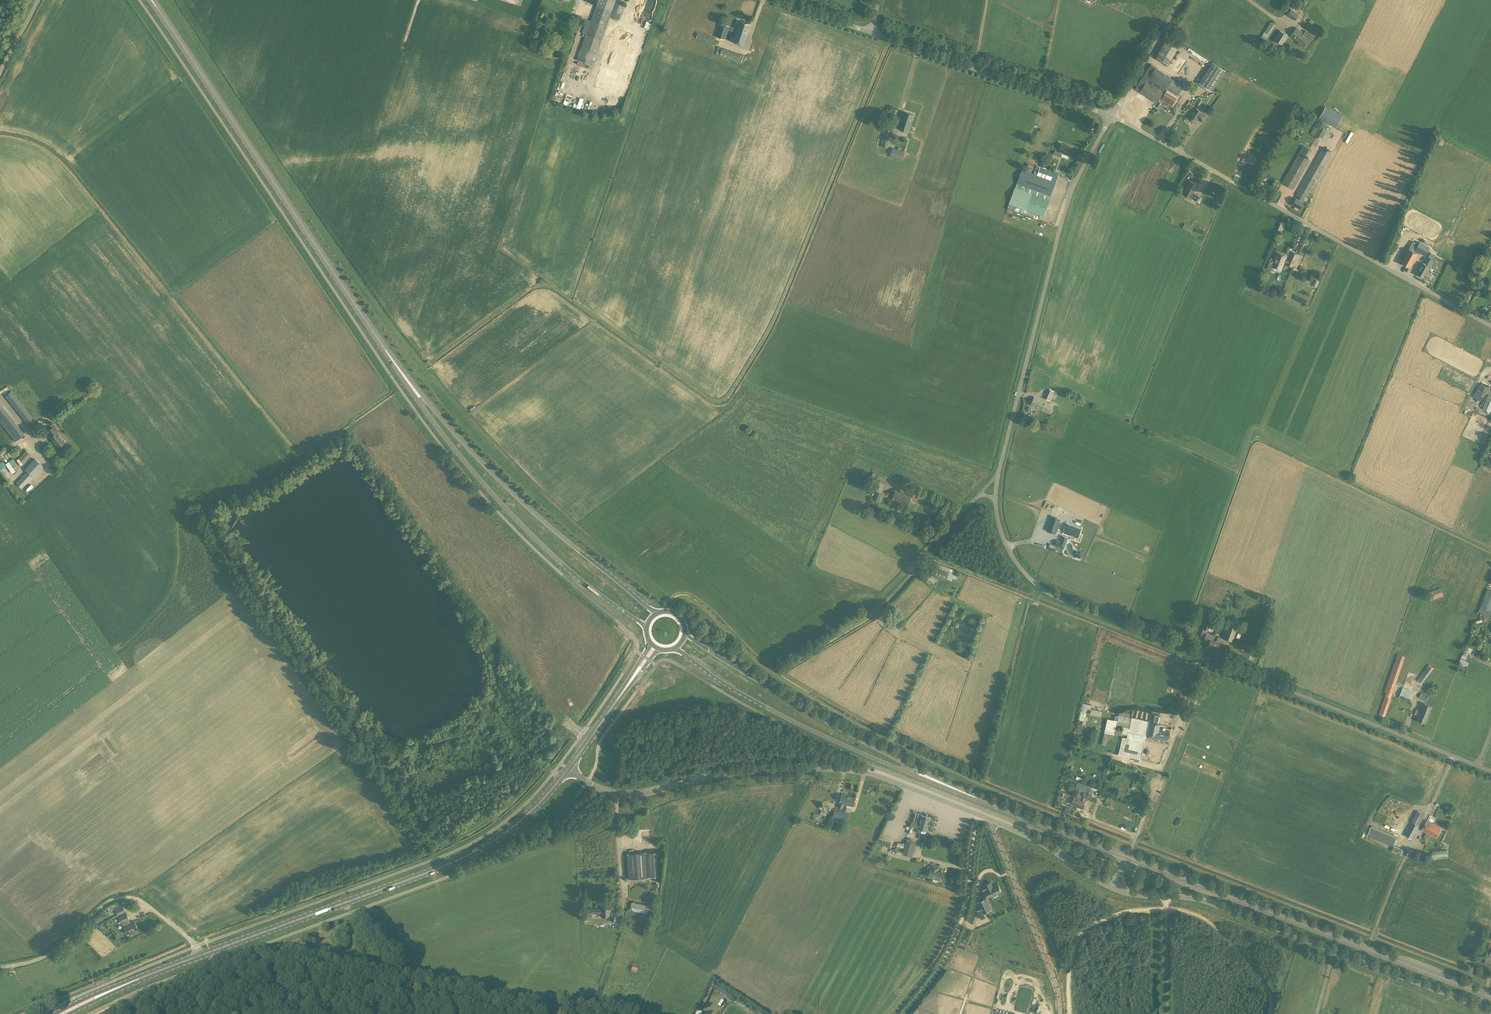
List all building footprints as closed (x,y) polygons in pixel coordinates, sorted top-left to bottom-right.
[(585,1),(596,5),(590,21),(587,19),(585,25),(588,26),(576,59),(592,65),(616,0),(585,0),(585,1)] [(610,17),(618,20),(625,0),(616,0),(610,17)] [(511,13),(523,17),(524,13),(513,8),(511,13)] [(1294,20),(1298,15),(1291,9),(1287,14),(1294,20)] [(736,32),(734,37),(731,36),(729,40),(744,45),(748,34),(747,33),(750,24),(741,21),(738,29),(721,23),(717,36),(725,39),(728,29),(736,32)] [(1269,35),(1276,25),(1270,22),(1264,32),(1269,35)] [(616,28),(594,88),(619,97),(641,37),(616,28)] [(1303,47),(1311,35),(1306,31),(1304,33),(1297,28),(1291,36),(1300,43),(1299,44),(1303,47)] [(1282,45),(1288,35),(1280,31),(1274,40),(1282,45)] [(696,38),(707,42),(709,36),(698,32),(696,38)] [(1167,37),(1155,57),(1168,65),(1180,45),(1167,37)] [(716,54),(738,62),(741,54),(718,46),(716,54)] [(1199,83),(1211,91),(1225,70),(1212,62),(1199,83)] [(1163,92),(1165,89),(1166,87),(1179,94),(1184,86),(1172,79),(1172,78),(1155,67),(1148,79),(1160,86),(1158,89),(1146,81),(1139,92),(1156,103),(1163,92)] [(1172,105),(1177,97),(1167,90),(1161,99),(1172,105)] [(1188,117),(1194,121),(1196,118),(1198,120),(1198,119),(1202,122),(1207,115),(1195,107),(1188,117)] [(1343,116),(1325,107),(1319,118),(1336,128),(1343,116)] [(904,112),(902,119),(901,119),(898,128),(909,132),(912,123),(911,122),(913,115),(904,112)] [(1320,125),(1316,123),(1310,133),(1325,141),(1331,130),(1327,128),(1328,126),(1321,122),(1320,125)] [(880,146),(887,147),(891,128),(884,127),(880,146)] [(1068,159),(1069,155),(1072,147),(1061,144),(1059,149),(1056,148),(1054,154),(1068,159)] [(1303,145),(1281,183),(1293,190),(1311,160),(1307,158),(1311,149),(1303,145)] [(890,157),(903,160),(905,151),(904,151),(900,150),(901,147),(898,147),(897,149),(892,147),(890,157)] [(1299,208),(1303,203),(1304,200),(1332,152),(1323,147),(1295,195),(1297,196),(1296,198),(1293,204),(1299,208)] [(1027,167),(1034,171),(1036,167),(1034,166),(1034,165),(1029,163),(1027,167)] [(1056,182),(1022,170),(1010,204),(1043,216),(1056,182)] [(1258,183),(1262,186),(1267,178),(1263,176),(1258,183)] [(1271,186),(1278,190),(1282,183),(1275,179),(1271,186)] [(1182,193),(1190,197),(1195,200),(1198,195),(1193,192),(1197,185),(1190,181),(1182,193)] [(1182,228),(1191,232),(1193,228),(1184,223),(1182,228)] [(1413,241),(1408,249),(1407,248),(1400,262),(1410,268),(1419,252),(1425,256),(1430,247),(1419,241),(1418,244),(1413,241)] [(1271,257),(1267,268),(1272,270),(1273,266),(1281,269),(1284,262),(1285,259),(1287,256),(1277,252),(1274,259),(1271,257)] [(1287,263),(1287,265),(1292,267),(1297,254),(1292,252),(1289,260),(1287,263)] [(1427,271),(1430,267),(1434,260),(1433,260),(1436,255),(1430,252),(1424,264),(1421,262),(1416,273),(1424,277),(1423,277),(1428,280),(1431,273),(1427,271)] [(1489,387),(1480,383),(1473,397),(1482,401),(1489,387)] [(1049,388),(1045,398),(1050,400),(1053,394),(1056,395),(1057,392),(1049,388)] [(12,391),(5,396),(30,427),(36,422),(12,391)] [(1490,411),(1490,398),(1486,396),(1481,406),(1483,407),(1482,409),(1484,410),(1485,408),(1490,411)] [(1053,406),(1047,403),(1034,397),(1031,404),(1037,407),(1037,409),(1039,410),(1041,409),(1044,410),(1050,413),(1053,406)] [(7,431),(15,441),(24,434),(0,403),(0,422),(7,431)] [(54,426),(48,430),(52,436),(50,437),(58,447),(65,442),(57,432),(58,431),(54,426)] [(19,458),(24,462),(31,455),(26,450),(19,458)] [(57,456),(62,460),(67,455),(61,450),(57,456)] [(25,469),(33,477),(43,466),(35,458),(25,469)] [(16,483),(22,489),(32,478),(26,472),(16,483)] [(877,480),(884,483),(886,478),(879,474),(876,480),(877,480)] [(850,484),(864,489),(865,486),(869,488),(870,483),(853,476),(850,484)] [(895,489),(895,490),(893,489),(892,492),(894,492),(892,498),(891,499),(900,503),(900,502),(907,505),(910,496),(903,493),(904,493),(895,489)] [(873,499),(879,502),(882,494),(876,492),(873,499)] [(1046,530),(1056,533),(1061,519),(1051,516),(1046,530)] [(1080,528),(1068,524),(1065,533),(1077,537),(1080,528)] [(1059,535),(1057,540),(1055,545),(1064,548),(1067,538),(1059,535)] [(945,581),(946,580),(951,582),(955,570),(938,563),(937,567),(933,576),(939,579),(945,581)] [(1431,600),(1443,596),(1440,588),(1428,592),(1431,600)] [(1488,589),(1479,612),(1483,613),(1479,616),(1481,619),(1475,621),(1476,623),(1483,621),(1484,621),(1485,620),(1484,619),(1486,618),(1485,618),(1489,616),(1490,617),(1490,590),(1488,589)] [(1203,629),(1208,631),(1208,630),(1213,632),(1216,623),(1213,622),(1213,624),(1211,623),(1210,624),(1205,622),(1203,629)] [(1232,642),(1238,627),(1228,623),(1222,638),(1232,642)] [(1214,635),(1207,632),(1206,632),(1205,636),(1203,640),(1209,642),(1211,638),(1212,639),(1214,635)] [(1209,642),(1208,645),(1217,648),(1220,642),(1219,642),(1221,638),(1218,637),(1217,641),(1212,639),(1211,638),(1209,642)] [(1459,662),(1467,666),(1471,657),(1467,656),(1469,652),(1471,653),(1473,648),(1467,646),(1463,655),(1462,654),(1459,662)] [(1397,653),(1384,691),(1392,694),(1405,656),(1397,653)] [(1433,668),(1428,664),(1417,680),(1422,683),(1433,668)] [(1414,692),(1403,687),(1399,697),(1410,702),(1414,692)] [(1391,698),(1385,696),(1378,714),(1385,716),(1391,698)] [(1082,703),(1078,720),(1083,721),(1084,721),(1087,709),(1091,710),(1091,709),(1092,706),(1082,703)] [(1423,703),(1420,710),(1416,709),(1414,714),(1418,716),(1417,719),(1425,723),(1431,706),(1423,703)] [(1147,737),(1168,741),(1169,735),(1170,731),(1165,730),(1164,734),(1158,733),(1160,724),(1131,718),(1119,715),(1112,715),(1112,716),(1109,716),(1109,719),(1107,718),(1104,732),(1109,733),(1111,733),(1110,735),(1111,735),(1110,738),(1113,738),(1114,733),(1127,735),(1126,738),(1122,737),(1118,754),(1141,759),(1146,736),(1147,736),(1147,737)] [(1075,787),(1084,791),(1082,796),(1081,799),(1074,797),(1071,804),(1082,808),(1085,801),(1086,801),(1087,798),(1090,799),(1092,794),(1088,792),(1090,786),(1078,782),(1075,787)] [(841,793),(839,802),(838,807),(843,808),(844,804),(853,806),(855,797),(841,793)] [(821,810),(820,814),(826,816),(829,807),(821,805),(820,808),(821,808),(820,810),(821,810)] [(836,820),(840,821),(841,818),(847,820),(847,819),(850,820),(851,815),(849,814),(834,810),(833,816),(832,818),(831,818),(829,827),(832,828),(834,822),(835,822),(836,820)] [(1411,821),(1413,822),(1406,835),(1412,839),(1419,825),(1425,814),(1417,810),(1411,821)] [(925,813),(924,815),(922,814),(914,812),(911,824),(909,823),(909,825),(910,826),(916,828),(916,829),(918,829),(918,828),(927,830),(931,817),(928,816),(928,814),(925,813)] [(1441,828),(1428,820),(1422,830),(1431,835),(1436,838),(1441,828)] [(1367,835),(1393,847),(1392,851),(1403,856),(1406,850),(1394,844),(1397,839),(1371,827),(1367,835)] [(906,841),(903,853),(912,856),(915,842),(912,841),(912,839),(907,838),(907,840),(906,840),(906,841)] [(647,852),(627,853),(628,879),(648,877),(647,852)] [(930,870),(929,872),(928,873),(928,875),(928,877),(940,880),(942,871),(938,870),(939,867),(931,865),(931,867),(928,866),(927,869),(930,870)] [(984,885),(982,887),(983,891),(986,890),(987,890),(986,891),(989,897),(1001,892),(998,883),(993,886),(991,882),(984,885)] [(991,909),(989,905),(987,898),(977,902),(980,909),(977,911),(981,919),(985,917),(984,913),(991,909)] [(586,914),(602,913),(602,917),(611,916),(611,913),(611,900),(601,900),(601,908),(586,909),(586,914)] [(118,915),(126,911),(120,901),(107,908),(110,913),(116,910),(118,915)] [(650,914),(652,906),(643,904),(632,902),(630,910),(650,914)] [(122,922),(124,926),(123,926),(127,934),(138,929),(134,921),(128,924),(126,920),(129,919),(126,913),(119,916),(122,922)] [(731,1000),(733,996),(716,984),(714,988),(731,1000)]
